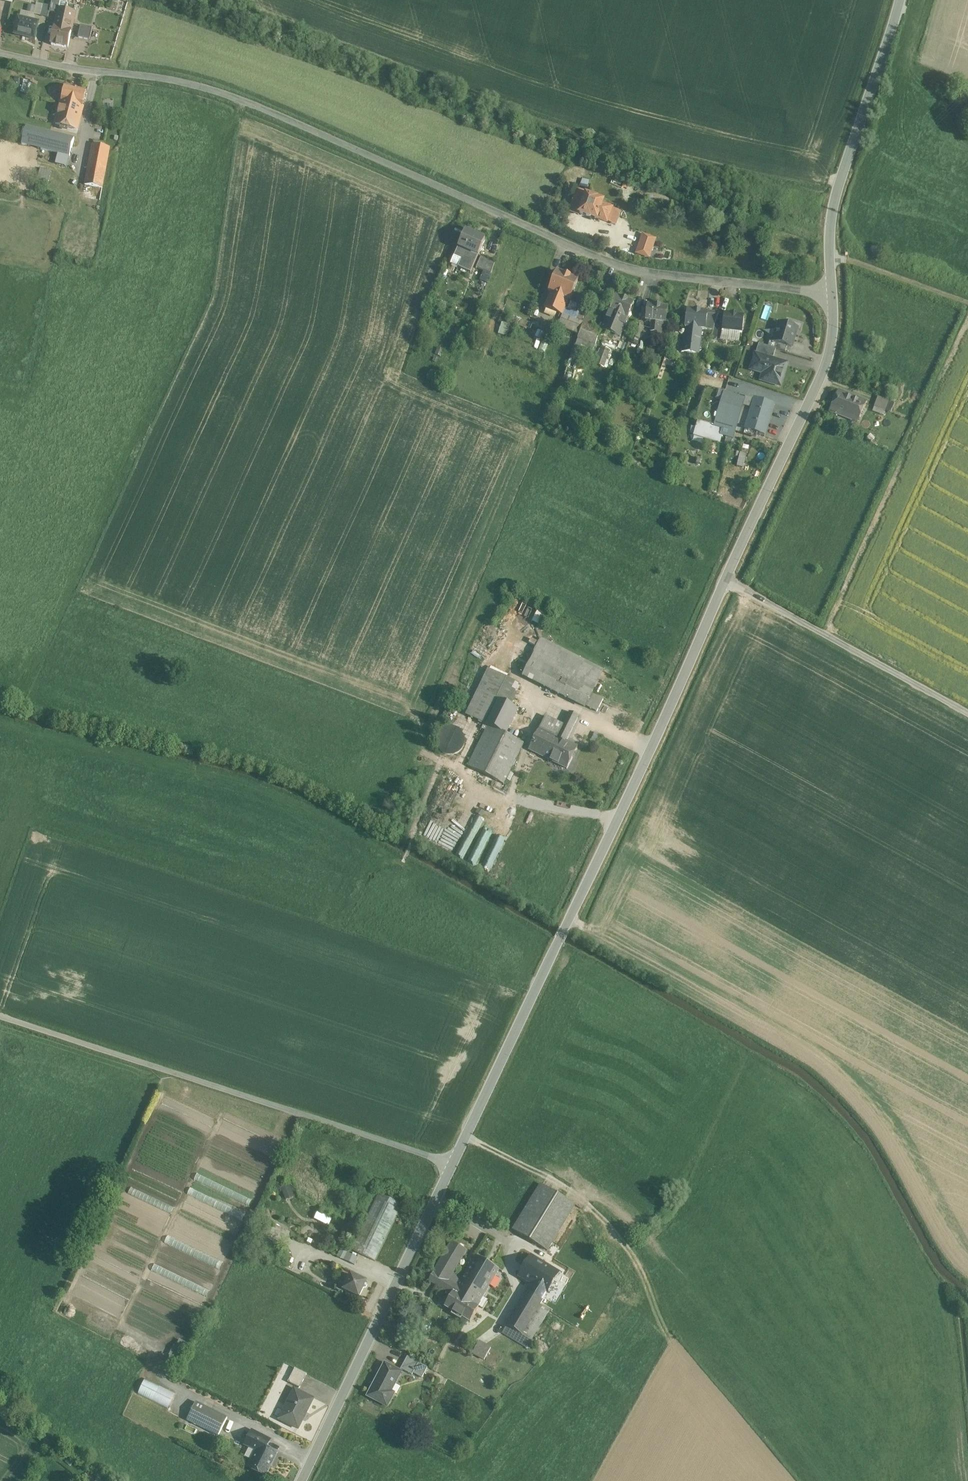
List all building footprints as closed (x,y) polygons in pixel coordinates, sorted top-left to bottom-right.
[(51,7),(50,12),(57,13),(55,28),(71,31),(76,8),(76,7),(68,6),(66,1),(64,0),(52,0),(51,7)] [(43,5),(41,13),(40,16),(48,18),(50,7),(43,5)] [(14,35),(20,36),(34,40),(38,23),(18,18),(14,35)] [(78,37),(82,38),(90,40),(92,28),(81,26),(78,37)] [(71,31),(55,28),(51,44),(67,48),(71,31)] [(66,87),(64,94),(62,101),(82,107),(86,92),(66,87)] [(77,129),(82,107),(62,101),(56,124),(77,129)] [(26,127),(25,132),(22,145),(70,156),(74,139),(27,127),(26,127)] [(94,144),(90,165),(89,168),(105,171),(110,148),(94,144)] [(43,160),(61,165),(67,166),(70,157),(45,151),(43,160)] [(105,171),(103,171),(102,171),(89,168),(86,185),(86,186),(102,189),(105,171)] [(48,181),(49,180),(51,172),(40,169),(38,179),(48,181)] [(580,186),(587,188),(590,181),(583,179),(580,186)] [(611,208),(607,206),(601,204),(603,201),(587,195),(584,192),(579,190),(576,192),(570,206),(574,208),(574,209),(580,211),(579,214),(580,214),(591,218),(592,217),(597,219),(598,218),(606,221),(607,221),(612,208),(611,208)] [(485,241),(471,234),(470,234),(465,232),(454,258),(460,261),(458,268),(471,274),(485,241)] [(647,239),(643,238),(634,236),(631,251),(643,254),(645,249),(650,251),(651,247),(645,245),(647,239)] [(476,269),(489,274),(491,275),(495,263),(481,258),(481,259),(476,269)] [(578,281),(573,279),(557,272),(549,293),(570,301),(578,281)] [(562,315),(563,312),(568,300),(551,294),(545,308),(562,315)] [(627,318),(631,309),(633,304),(616,296),(610,311),(627,318)] [(667,308),(657,306),(647,305),(646,321),(665,323),(667,308)] [(707,312),(695,311),(688,310),(684,341),(701,343),(703,329),(705,329),(707,312)] [(610,311),(603,327),(602,329),(620,336),(627,318),(610,311)] [(708,312),(707,319),(707,320),(705,330),(713,331),(719,314),(708,312)] [(582,323),(561,314),(557,326),(578,335),(582,323)] [(583,317),(576,314),(574,314),(572,319),(581,322),(583,317)] [(724,314),(722,314),(719,314),(714,329),(722,330),(724,315),(724,314)] [(744,317),(735,316),(725,314),(723,330),(742,333),(744,317)] [(500,334),(508,336),(510,324),(502,322),(500,334)] [(650,332),(654,332),(658,333),(659,323),(652,322),(650,332)] [(658,333),(657,335),(657,338),(663,338),(665,324),(665,323),(660,323),(658,333)] [(791,347),(792,344),(793,344),(797,328),(779,323),(773,342),(791,347)] [(596,345),(599,337),(601,331),(584,324),(579,338),(596,345)] [(639,339),(642,332),(643,328),(636,325),(632,337),(639,339)] [(714,329),(710,340),(720,341),(721,330),(714,329)] [(730,339),(735,340),(739,340),(740,333),(731,332),(730,339)] [(544,333),(542,338),(537,349),(544,352),(551,336),(544,333)] [(684,341),(683,350),(683,352),(700,354),(701,344),(701,343),(684,341)] [(787,346),(785,346),(770,341),(768,347),(785,352),(787,346)] [(759,344),(756,352),(755,354),(756,355),(772,360),(776,349),(759,344)] [(608,351),(607,351),(602,349),(599,357),(605,359),(608,351)] [(761,380),(772,383),(772,384),(777,385),(781,383),(786,364),(755,355),(752,365),(765,369),(761,380)] [(666,378),(667,376),(670,368),(665,366),(661,376),(666,378)] [(699,423),(697,429),(697,430),(722,437),(722,436),(727,438),(725,444),(731,446),(735,432),(745,434),(753,406),(705,391),(696,421),(699,423)] [(838,391),(836,396),(830,410),(857,421),(865,402),(838,391)] [(875,407),(876,407),(885,411),(888,402),(888,401),(879,398),(875,407)] [(765,437),(769,422),(774,406),(755,401),(745,435),(752,437),(753,433),(765,437)] [(695,436),(709,441),(710,441),(720,444),(722,437),(697,430),(695,436)] [(532,620),(537,623),(545,612),(540,609),(532,620)] [(534,653),(577,675),(596,685),(602,671),(540,640),(536,648),(537,648),(534,653)] [(523,675),(530,679),(565,697),(577,675),(534,653),(523,675)] [(496,699),(499,693),(499,692),(506,678),(489,670),(479,691),(496,699)] [(577,675),(567,694),(565,697),(584,707),(585,706),(596,685),(577,675)] [(467,716),(473,719),(484,724),(496,699),(479,691),(467,716)] [(597,712),(599,708),(603,700),(591,694),(585,706),(597,712)] [(496,699),(495,702),(484,724),(506,735),(518,710),(496,699)] [(557,737),(560,730),(569,712),(552,704),(539,729),(557,737)] [(569,712),(568,715),(557,737),(566,742),(567,739),(578,717),(569,712)] [(482,729),(484,730),(485,730),(485,731),(468,766),(503,784),(524,743),(506,735),(484,724),(482,729)] [(437,735),(436,738),(436,741),(436,744),(437,747),(438,749),(440,751),(442,753),(445,755),(448,756),(451,756),(454,755),(456,754),(459,752),(461,750),(462,748),(463,745),(464,743),(464,740),(463,737),(462,735),(461,733),(459,731),(457,730),(454,729),(452,728),(449,728),(447,728),(445,729),(442,730),(441,731),(439,733),(437,735)] [(529,750),(535,753),(536,754),(533,759),(538,762),(539,762),(542,757),(549,760),(560,739),(539,729),(529,750)] [(577,748),(565,742),(560,739),(550,761),(566,769),(577,748)] [(282,1188),(286,1199),(295,1196),(290,1184),(282,1188)] [(540,1184),(526,1208),(513,1230),(547,1251),(575,1205),(540,1184)] [(374,1261),(400,1207),(401,1205),(379,1194),(352,1249),(352,1250),(374,1261)] [(318,1211),(314,1220),(329,1226),(333,1218),(318,1211)] [(258,1233),(254,1241),(254,1242),(273,1251),(277,1242),(258,1233)] [(467,1252),(458,1246),(457,1246),(452,1243),(434,1273),(449,1282),(467,1252)] [(280,1264),(285,1254),(286,1252),(279,1248),(273,1261),(280,1264)] [(338,1257),(355,1264),(359,1257),(342,1249),(338,1257)] [(547,1294),(556,1279),(560,1273),(531,1255),(518,1277),(547,1294)] [(476,1256),(470,1266),(470,1267),(458,1287),(434,1273),(429,1281),(453,1295),(454,1293),(477,1306),(499,1270),(476,1256)] [(337,1290),(340,1292),(342,1293),(344,1290),(359,1298),(363,1288),(366,1288),(366,1287),(367,1285),(366,1283),(366,1282),(351,1275),(346,1285),(340,1282),(337,1290)] [(532,1285),(520,1305),(507,1327),(522,1336),(547,1294),(532,1285)] [(479,1307),(464,1299),(454,1293),(446,1307),(470,1322),(479,1307)] [(541,1305),(538,1310),(522,1336),(532,1342),(550,1311),(541,1305)] [(518,1342),(521,1338),(522,1336),(507,1327),(503,1333),(518,1342)] [(479,1343),(475,1351),(473,1355),(484,1361),(490,1349),(479,1343)] [(415,1370),(417,1365),(418,1363),(407,1357),(403,1363),(415,1370)] [(404,1363),(402,1365),(400,1369),(412,1375),(415,1370),(404,1363)] [(400,1372),(388,1365),(385,1364),(368,1396),(387,1406),(393,1394),(395,1394),(397,1394),(400,1389),(399,1387),(394,1384),(400,1372)] [(295,1368),(289,1380),(288,1382),(300,1388),(308,1374),(295,1368)] [(145,1378),(138,1393),(168,1408),(175,1393),(145,1378)] [(279,1401),(286,1404),(290,1393),(284,1390),(279,1401)] [(294,1390),(291,1397),(280,1419),(299,1429),(314,1399),(294,1390)] [(187,1420),(205,1429),(218,1436),(227,1418),(196,1402),(187,1420)] [(270,1440),(263,1436),(252,1431),(245,1445),(257,1450),(259,1446),(266,1449),(270,1440)] [(265,1476),(270,1468),(276,1454),(259,1446),(257,1451),(250,1447),(245,1457),(252,1461),(248,1468),(265,1476)] [(86,1480),(103,1480),(92,1470),(91,1469),(83,1477),(86,1480)]
